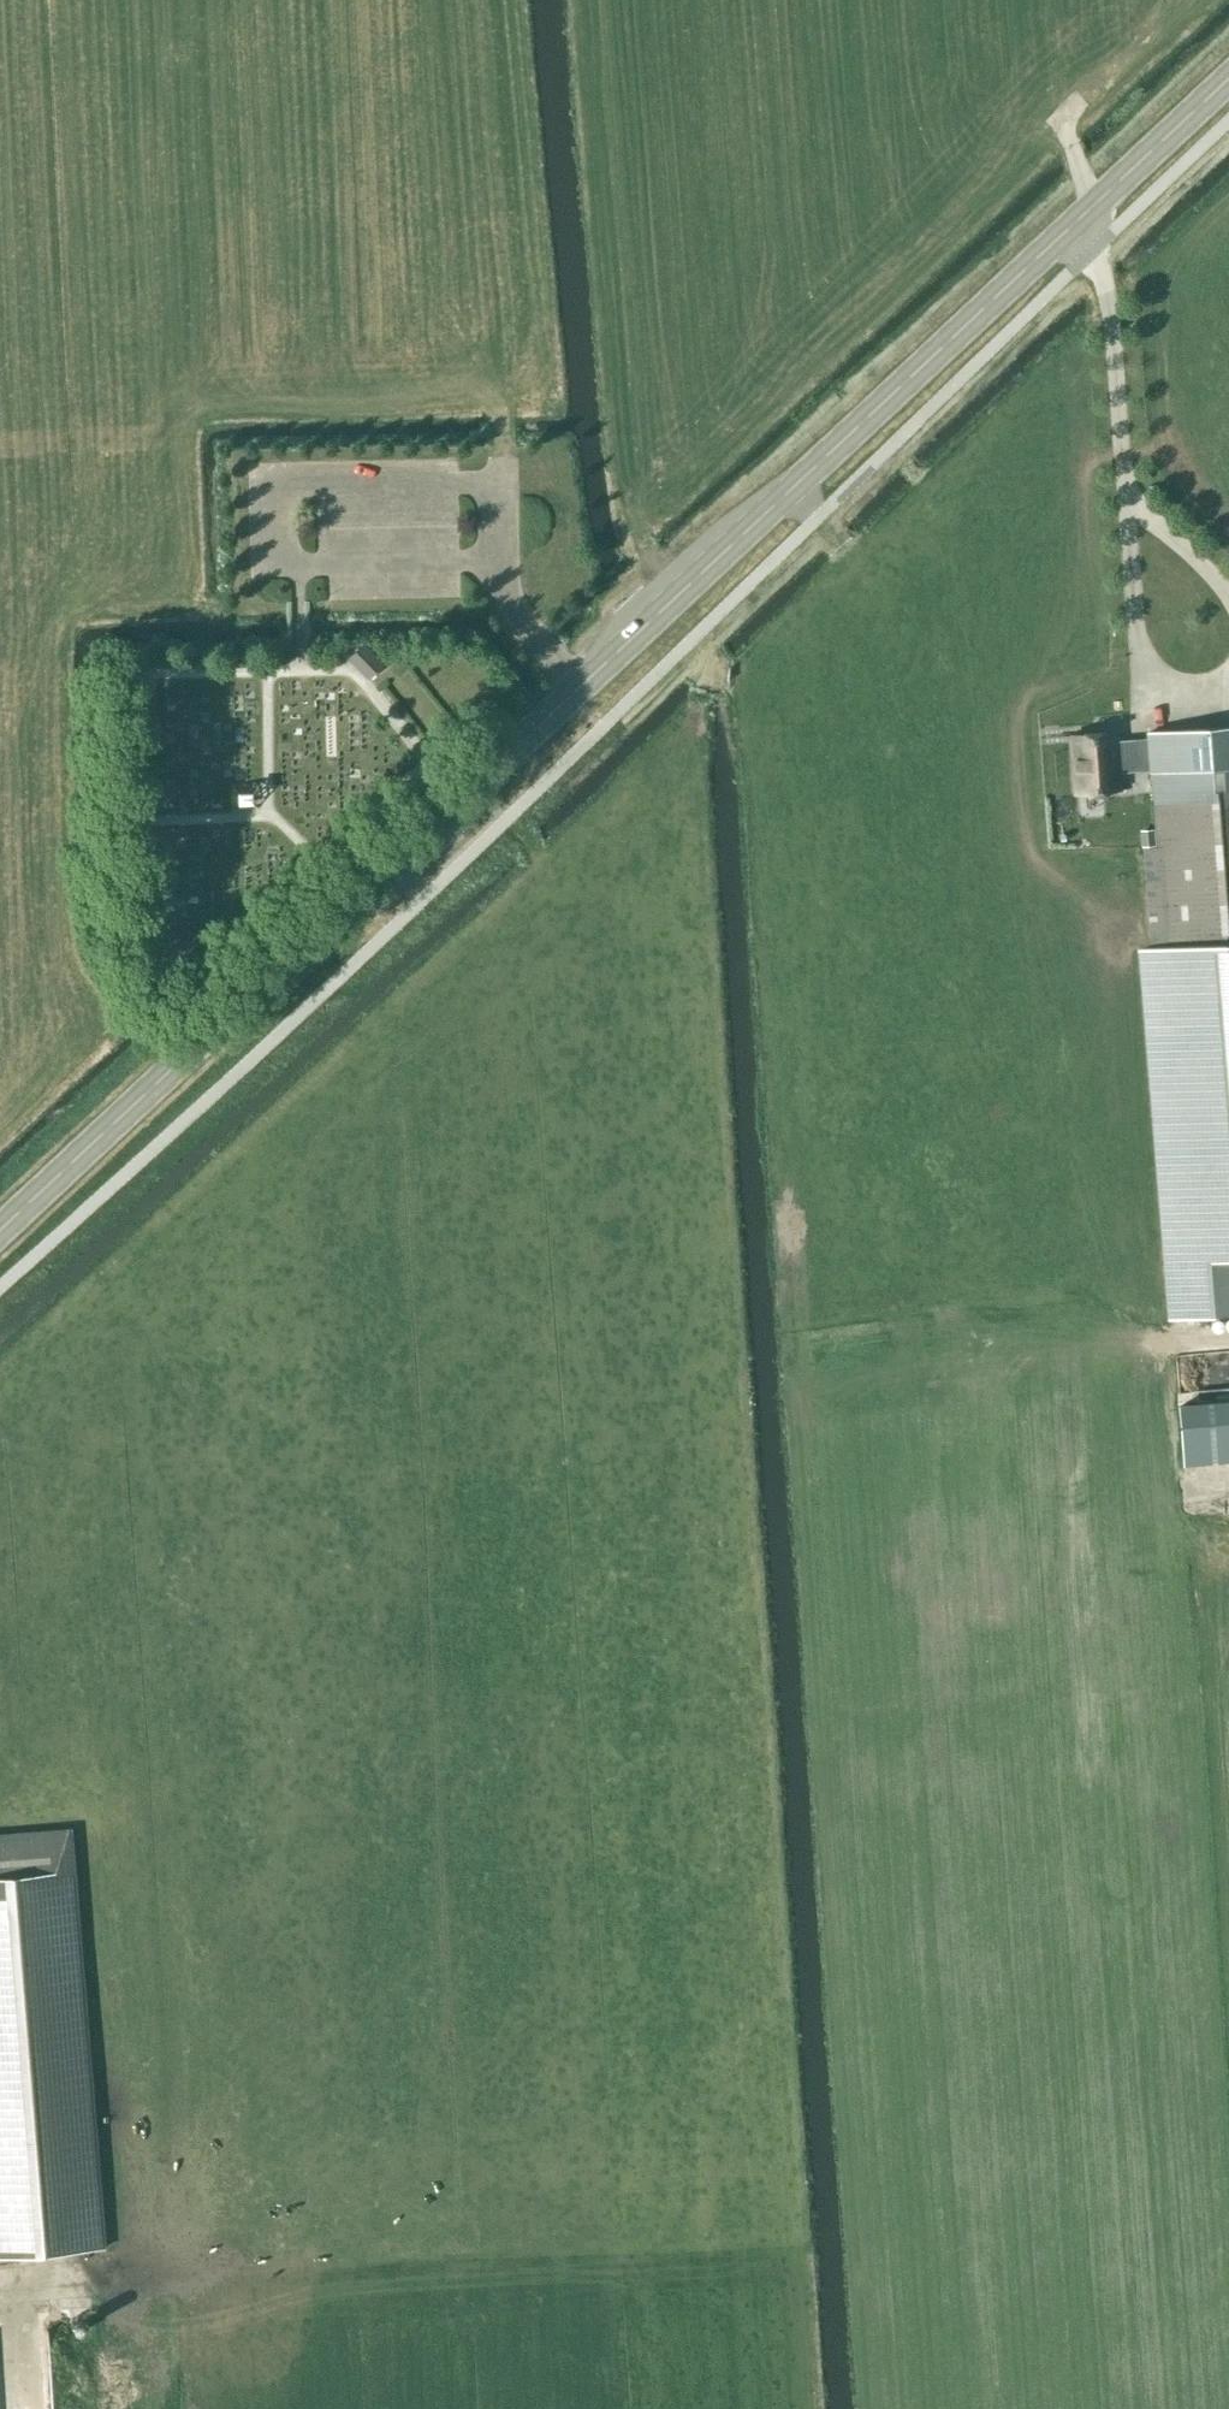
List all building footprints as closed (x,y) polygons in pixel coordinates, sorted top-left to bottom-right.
[(351,656),(370,676),(383,664),(364,643),(351,656)] [(322,723),(323,762),(334,762),(333,722),(322,723)] [(1073,734),(1077,784),(1096,782),(1097,790),(1119,789),(1117,771),(1151,769),(1165,944),(1143,946),(1172,1316),(1228,1312),(1228,728),(1149,735),(1149,737),(1120,739),(1119,731),(1073,734)] [(254,789),(238,789),(238,803),(254,803),(254,789)] [(1142,825),(1144,845),(1157,844),(1156,824),(1142,825)] [(1191,1329),(1194,1342),(1228,1332),(1228,1318),(1191,1329)] [(1178,1388),(1182,1445),(1228,1442),(1228,1384),(1178,1388)] [(102,2248),(93,2137),(69,1829),(0,1834),(0,2256),(102,2248)]
